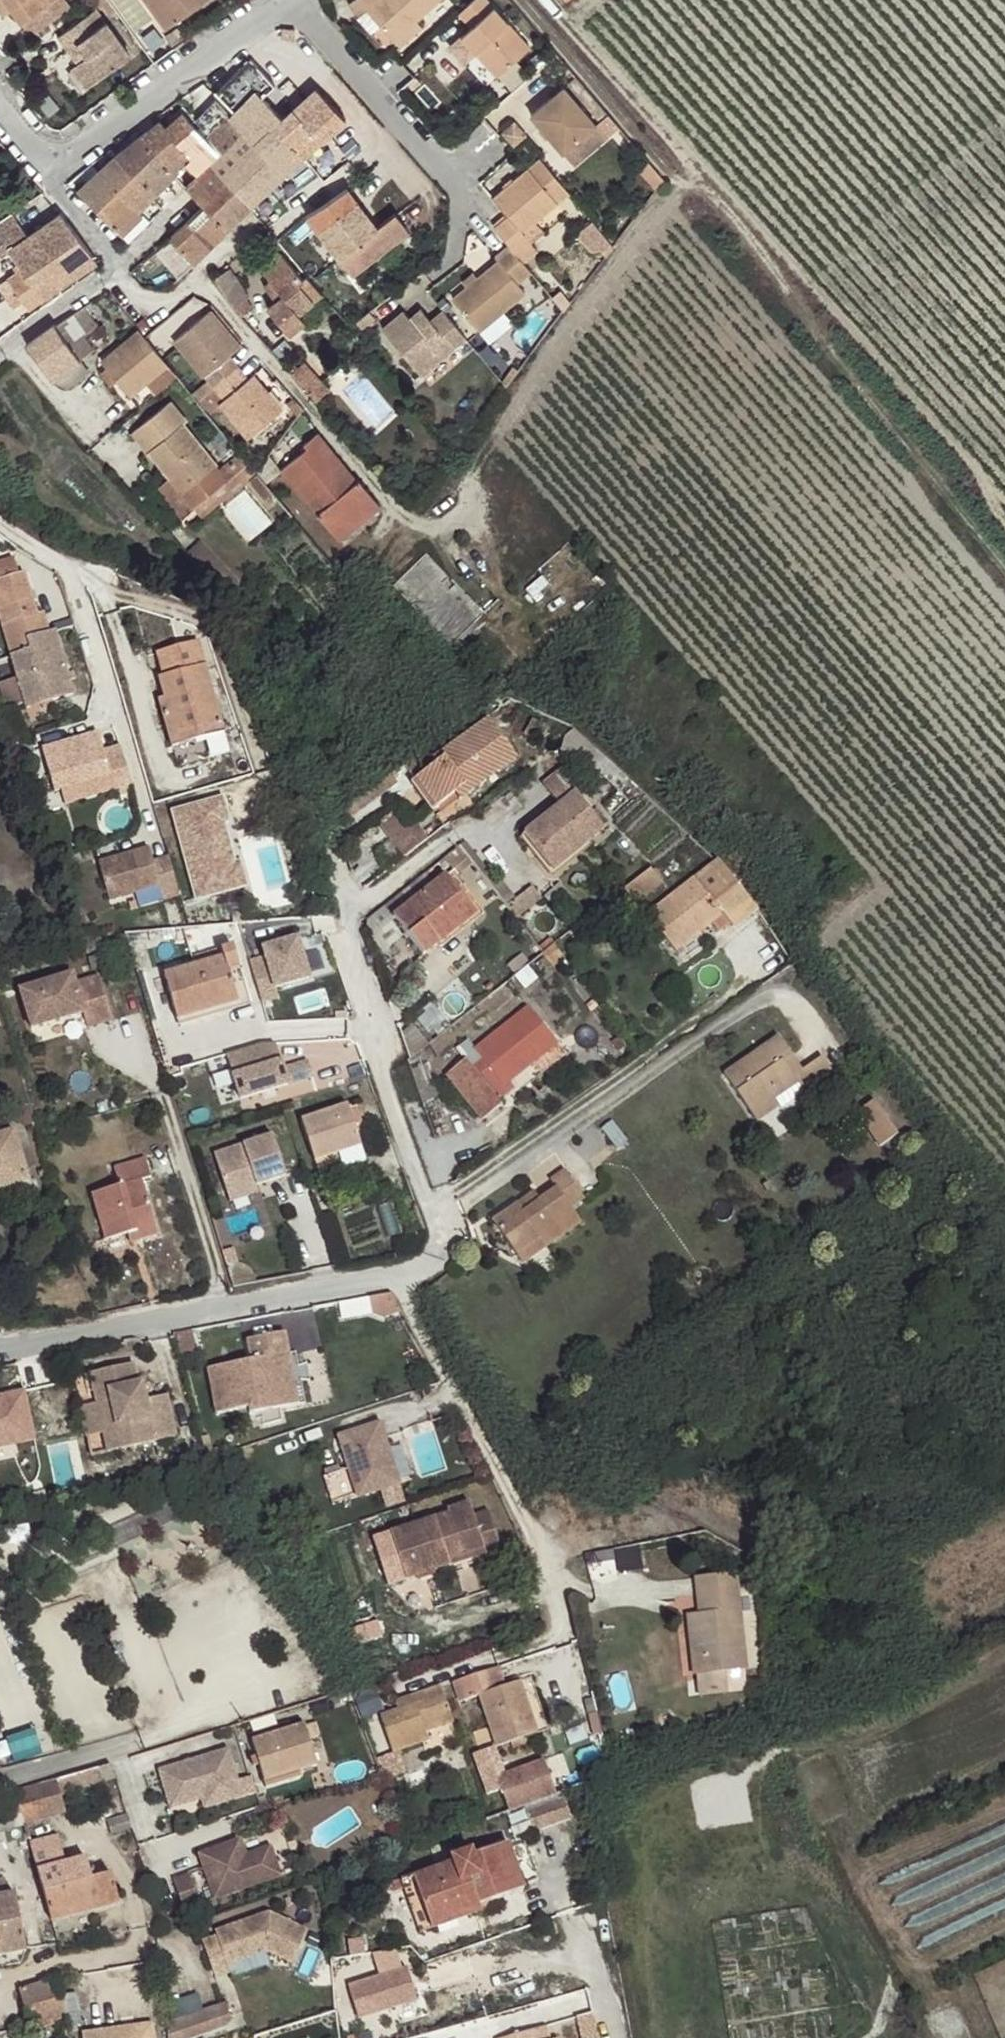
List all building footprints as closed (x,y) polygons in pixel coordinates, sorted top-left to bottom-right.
[(32,38),(55,21),(45,7),(56,0),(0,0),(0,7),(7,2),(13,11),(32,38)] [(166,31),(202,5),(198,0),(145,0),(166,31)] [(396,41),(418,21),(442,0),(353,0),(348,4),(359,16),(367,9),(396,41)] [(458,15),(470,28),(460,37),(481,60),(497,78),(532,46),(489,0),(474,0),(458,15)] [(13,11),(7,2),(0,7),(0,11),(4,17),(13,11)] [(59,37),(68,50),(76,43),(87,58),(79,64),(71,69),(85,89),(130,55),(96,9),(59,37)] [(418,21),(396,41),(401,47),(423,27),(418,21)] [(481,60),(460,37),(454,42),(474,66),(481,60)] [(76,43),(68,50),(79,64),(87,58),(76,43)] [(251,59),(215,94),(234,111),(256,89),(262,97),(275,85),(251,59)] [(564,87),(530,115),(562,154),(597,125),(564,87)] [(234,111),(230,114),(229,116),(245,132),(257,145),(284,120),(272,107),(262,97),(256,89),(234,111)] [(257,145),(286,175),(346,120),(316,89),(284,120),(257,145)] [(160,121),(141,137),(166,162),(177,173),(186,163),(199,176),(211,165),(245,132),(229,116),(230,114),(215,100),(198,116),(214,130),(206,137),(183,112),(166,128),(160,121)] [(226,179),(229,183),(251,207),(286,175),(257,145),(245,132),(211,165),(226,179)] [(166,162),(141,137),(116,156),(133,172),(157,193),(177,173),(166,162)] [(133,172),(116,156),(99,171),(118,189),(139,211),(151,199),(157,193),(133,172)] [(508,216),(494,228),(508,246),(523,263),(538,251),(528,240),(522,233),(534,223),(569,194),(539,158),(513,180),(518,186),(512,192),(507,186),(492,198),(508,216)] [(187,188),(200,203),(226,179),(211,165),(199,176),(189,186),(187,188)] [(78,190),(122,235),(143,215),(139,211),(118,189),(99,171),(78,190)] [(513,180),(507,186),(512,192),(518,186),(513,180)] [(229,183),(204,206),(228,231),(251,207),(229,183)] [(348,188),(319,209),(308,217),(350,274),(370,258),(375,264),(413,235),(396,214),(378,228),(359,202),(348,188)] [(61,214),(38,195),(14,212),(3,219),(20,241),(9,248),(22,267),(43,299),(96,262),(72,229),(61,214)] [(204,206),(188,221),(171,238),(195,263),(200,258),(228,231),(204,206)] [(130,243),(151,223),(147,218),(143,215),(122,235),(130,243)] [(522,233),(528,240),(541,230),(534,223),(522,233)] [(518,284),(531,273),(523,263),(508,246),(494,257),(498,261),(452,298),(482,335),(507,315),(504,312),(526,295),(518,284)] [(280,253),(261,269),(272,281),(264,287),(276,300),(267,307),(289,334),(306,321),(299,314),(323,296),(306,276),(302,280),(280,253)] [(32,313),(29,309),(43,299),(22,267),(8,276),(16,287),(0,296),(0,305),(0,306),(0,334),(32,313)] [(230,269),(215,279),(226,296),(231,303),(236,309),(241,315),(254,308),(230,269)] [(16,287),(8,276),(4,279),(0,274),(0,296),(16,287)] [(99,327),(85,307),(56,327),(80,360),(96,349),(85,336),(97,328),(99,327)] [(419,330),(431,321),(422,308),(409,319),(419,330)] [(210,311),(173,342),(207,381),(193,392),(212,415),(222,406),(248,439),(283,410),(254,375),(250,379),(230,356),(241,348),(210,311)] [(350,326),(357,334),(376,319),(369,311),(350,326)] [(466,339),(443,311),(431,321),(419,330),(409,319),(403,311),(382,328),(421,376),(466,339)] [(513,323),(507,315),(482,335),(489,343),(513,323)] [(27,346),(53,381),(80,360),(56,327),(56,325),(27,346)] [(146,337),(141,332),(102,363),(107,368),(118,381),(130,396),(145,383),(168,365),(146,337)] [(80,360),(53,381),(69,390),(89,374),(80,360)] [(313,397),(317,401),(331,390),(306,361),(292,373),(300,382),(313,397)] [(179,378),(168,365),(145,383),(156,396),(179,378)] [(501,381),(506,388),(518,371),(513,365),(501,381)] [(118,381),(107,368),(100,374),(112,387),(118,381)] [(286,405),(298,418),(304,410),(294,397),(286,405)] [(170,402),(132,432),(183,494),(217,467),(182,424),(185,421),(170,402)] [(342,472),(348,467),(319,432),(303,444),(308,449),(280,470),(333,535),(368,506),(375,514),(383,508),(360,479),(358,480),(353,485),(342,472)] [(219,470),(217,467),(183,494),(201,517),(256,472),(240,453),(219,470)] [(358,480),(348,467),(342,472),(353,485),(358,480)] [(252,537),(272,520),(250,493),(230,509),(252,537)] [(368,506),(333,535),(339,542),(375,514),(368,506)] [(223,596),(241,579),(205,542),(188,558),(223,596)] [(26,709),(75,695),(56,632),(50,634),(44,613),(37,615),(25,573),(19,575),(15,561),(0,565),(0,618),(26,709)] [(160,701),(172,746),(204,737),(224,732),(199,643),(156,655),(164,679),(160,681),(165,700),(160,701)] [(535,720),(527,733),(540,741),(548,728),(535,720)] [(517,760),(489,721),(434,761),(426,749),(404,766),(415,780),(434,806),(436,808),(454,795),(459,801),(517,760)] [(100,733),(43,750),(56,795),(114,777),(100,733)] [(204,737),(172,746),(175,758),(207,748),(204,737)] [(581,788),(565,768),(544,786),(559,806),(530,829),(542,844),(537,849),(553,868),(603,829),(602,827),(607,823),(595,808),(590,813),(574,793),(581,788)] [(348,819),(397,782),(391,775),(372,789),(342,811),(348,819)] [(434,806),(415,780),(411,783),(430,810),(434,806)] [(223,798),(174,813),(201,898),(249,883),(242,861),(229,865),(216,825),(230,821),(223,798)] [(403,857),(425,840),(412,823),(405,829),(391,812),(377,824),(403,857)] [(542,844),(530,829),(525,833),(537,849),(542,844)] [(156,864),(152,849),(99,865),(110,901),(162,886),(165,898),(181,894),(173,868),(158,872),(156,864)] [(156,864),(158,872),(173,868),(170,859),(156,864)] [(672,894),(647,914),(677,953),(724,916),(733,927),(757,908),(719,860),(675,897),(672,894)] [(440,879),(432,867),(412,884),(384,906),(392,916),(440,879)] [(663,883),(651,868),(623,889),(635,904),(663,883)] [(445,874),(440,879),(473,920),(478,916),(445,874)] [(440,879),(392,916),(425,958),(473,920),(440,879)] [(532,886),(507,907),(510,910),(516,919),(541,898),(532,886)] [(238,922),(128,933),(132,956),(151,956),(150,943),(243,936),(238,922)] [(267,959),(250,963),(260,1004),(283,998),(280,986),(309,978),(299,940),(264,949),(267,959)] [(554,944),(542,954),(551,968),(564,959),(554,944)] [(165,975),(178,1019),(239,1001),(229,973),(241,969),(234,946),(222,950),(225,957),(165,975)] [(239,1001),(240,1005),(251,1002),(241,969),(229,973),(239,1001)] [(72,975),(19,991),(31,1030),(83,1014),(88,1029),(113,1021),(99,978),(76,985),(72,975)] [(239,1001),(178,1019),(179,1024),(240,1005),(239,1001)] [(465,1058),(444,1074),(481,1121),(503,1104),(499,1099),(508,1092),(501,1083),(554,1041),(528,1009),(476,1051),(482,1059),(472,1066),(465,1058)] [(413,1023),(401,1033),(409,1058),(429,1043),(413,1023)] [(783,1063),(792,1056),(778,1036),(724,1075),(756,1122),(779,1107),(782,1110),(804,1094),(802,1091),(831,1071),(822,1058),(802,1071),(794,1077),(783,1063)] [(280,1069),(273,1045),(227,1058),(239,1099),(314,1077),(310,1060),(280,1069)] [(802,1071),(792,1056),(783,1063),(794,1077),(802,1071)] [(898,1135),(875,1102),(857,1114),(880,1146),(898,1135)] [(349,1105),(302,1120),(315,1161),(340,1153),(345,1169),(366,1163),(356,1128),(350,1110),(349,1105)] [(358,1108),(350,1110),(356,1128),(364,1125),(358,1108)] [(15,1186),(32,1181),(16,1130),(0,1134),(0,1191),(15,1186)] [(286,1177),(273,1136),(214,1155),(227,1193),(255,1183),(256,1186),(286,1177)] [(106,1240),(127,1234),(137,1231),(140,1241),(159,1235),(143,1181),(152,1178),(146,1159),(114,1168),(120,1186),(92,1195),(106,1240)] [(556,1189),(539,1200),(523,1212),(517,1204),(493,1221),(521,1263),(581,1223),(571,1208),(585,1199),(566,1171),(550,1182),(556,1189)] [(255,1183),(227,1193),(230,1202),(258,1193),(256,1186),(255,1183)] [(18,1196),(15,1186),(0,1191),(0,1201),(18,1196)] [(523,1212),(539,1200),(533,1193),(517,1204),(523,1212)] [(137,1231),(127,1234),(130,1244),(140,1241),(137,1231)] [(710,1282),(703,1287),(708,1296),(718,1290),(711,1282),(710,1282)] [(285,1330),(247,1338),(251,1358),(208,1368),(218,1413),(250,1406),(251,1412),(290,1403),(285,1380),(277,1381),(276,1374),(284,1372),(280,1353),(289,1351),(285,1330)] [(300,1401),(289,1351),(280,1353),(284,1372),(276,1374),(277,1381),(285,1380),(290,1403),(300,1401)] [(133,1364),(91,1374),(96,1395),(104,1393),(106,1402),(98,1404),(104,1434),(108,1453),(175,1438),(166,1396),(146,1400),(142,1383),(137,1384),(133,1364)] [(0,1395),(0,1434),(10,1431),(8,1420),(28,1416),(22,1390),(0,1395)] [(104,1393),(96,1395),(98,1404),(106,1402),(104,1393)] [(104,1434),(98,1404),(80,1408),(87,1438),(104,1434)] [(337,1438),(356,1499),(397,1486),(378,1425),(337,1438)] [(415,1522),(429,1569),(445,1565),(443,1558),(479,1548),(494,1543),(485,1512),(469,1517),(465,1503),(443,1510),(444,1513),(415,1522)] [(415,1522),(385,1531),(400,1578),(429,1569),(415,1522)] [(479,1548),(443,1558),(445,1565),(481,1553),(479,1548)] [(744,1670),(735,1575),(696,1578),(699,1614),(688,1615),(694,1675),(744,1670)] [(495,1747),(509,1743),(523,1738),(536,1734),(518,1683),(504,1687),(496,1669),(453,1683),(459,1703),(477,1698),(495,1747)] [(453,1722),(440,1688),(412,1697),(416,1705),(397,1711),(380,1716),(392,1752),(428,1741),(425,1731),(453,1722)] [(416,1705),(412,1697),(394,1703),(397,1711),(416,1705)] [(319,1735),(316,1723),(304,1726),(304,1725),(251,1741),(265,1788),(302,1777),(301,1770),(317,1765),(309,1738),(319,1735)] [(523,1738),(509,1743),(511,1750),(526,1745),(523,1738)] [(257,1794),(253,1778),(250,1778),(238,1782),(229,1750),(159,1770),(167,1796),(198,1788),(201,1800),(204,1809),(257,1794)] [(117,1779),(112,1764),(56,1779),(61,1796),(117,1779)] [(56,1779),(15,1791),(17,1796),(16,1796),(24,1825),(65,1813),(61,1796),(56,1779)] [(170,1809),(201,1800),(198,1788),(167,1796),(170,1809)] [(562,1791),(523,1807),(532,1831),(570,1818),(562,1791)] [(130,1820),(129,1817),(107,1823),(111,1836),(132,1829),(130,1820)] [(51,1921),(51,1922),(119,1904),(112,1874),(91,1880),(86,1859),(66,1864),(59,1836),(31,1843),(51,1921)] [(437,1869),(413,1877),(431,1930),(481,1911),(479,1905),(522,1890),(505,1845),(472,1856),(470,1852),(451,1858),(453,1863),(437,1869)] [(241,1847),(230,1850),(235,1866),(246,1863),(241,1847)] [(198,1860),(212,1906),(280,1885),(270,1855),(246,1863),(235,1866),(230,1850),(198,1860)] [(399,1867),(404,1880),(413,1877),(437,1869),(432,1855),(399,1867)] [(404,1880),(401,1882),(420,1933),(431,1930),(413,1877),(404,1880)] [(182,1916),(198,1911),(189,1880),(172,1885),(182,1916)] [(23,1951),(15,1894),(0,1897),(0,1955),(23,1951)] [(304,1935),(266,1918),(212,1938),(214,1942),(200,1948),(213,1984),(228,1978),(226,1970),(264,1956),(290,1968),(304,1935)] [(408,1970),(350,1989),(360,2019),(419,1999),(408,1970)] [(18,1991),(30,2031),(66,2019),(61,1976),(18,1991)] [(165,2024),(168,2037),(183,2037),(228,2023),(227,2004),(165,2024)] [(152,2028),(85,2037),(154,2037),(152,2028)]
